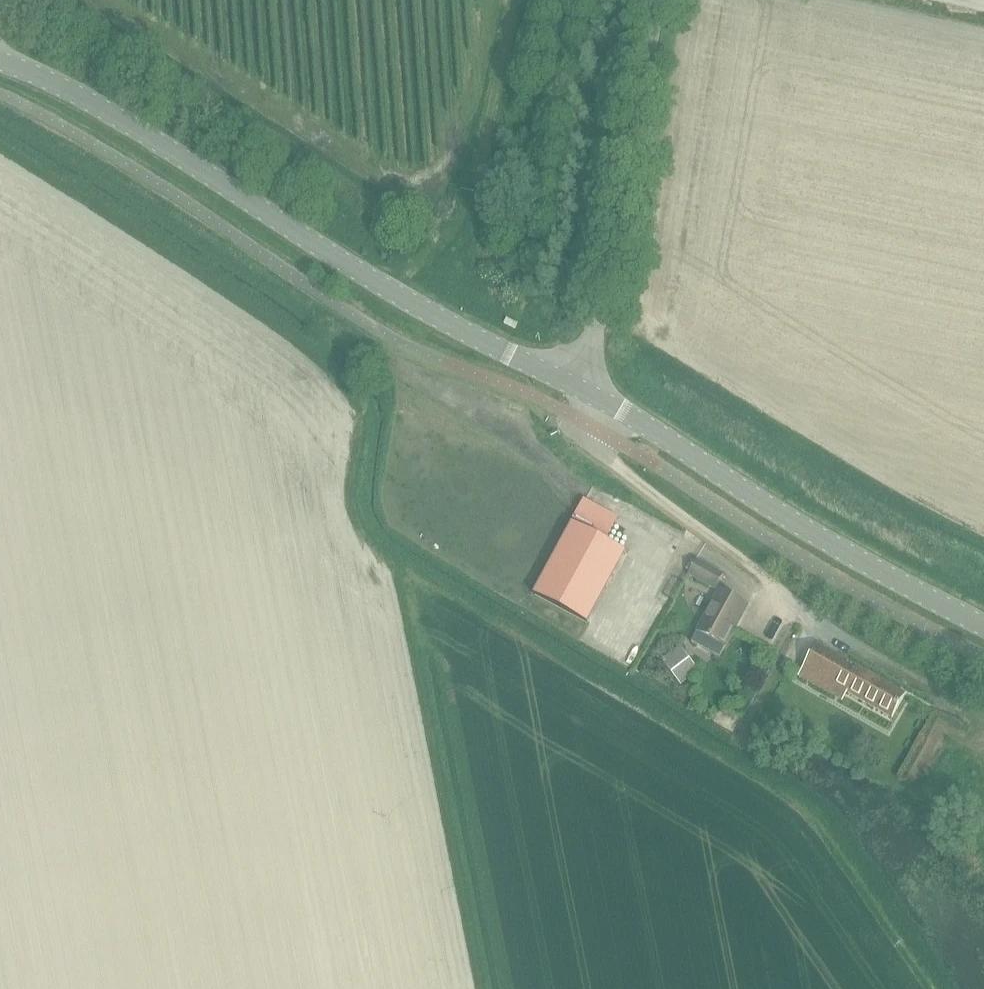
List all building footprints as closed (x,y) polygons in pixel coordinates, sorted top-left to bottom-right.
[(584,499),(573,518),(594,529),(593,531),(608,538),(619,518),(584,499)] [(626,553),(573,525),(535,595),(588,623),(626,553)] [(689,575),(715,589),(723,575),(697,561),(689,575)] [(719,591),(710,609),(691,643),(720,658),(748,607),(719,591)] [(817,645),(807,663),(800,676),(842,699),(846,692),(892,718),(905,695),(817,645)]
